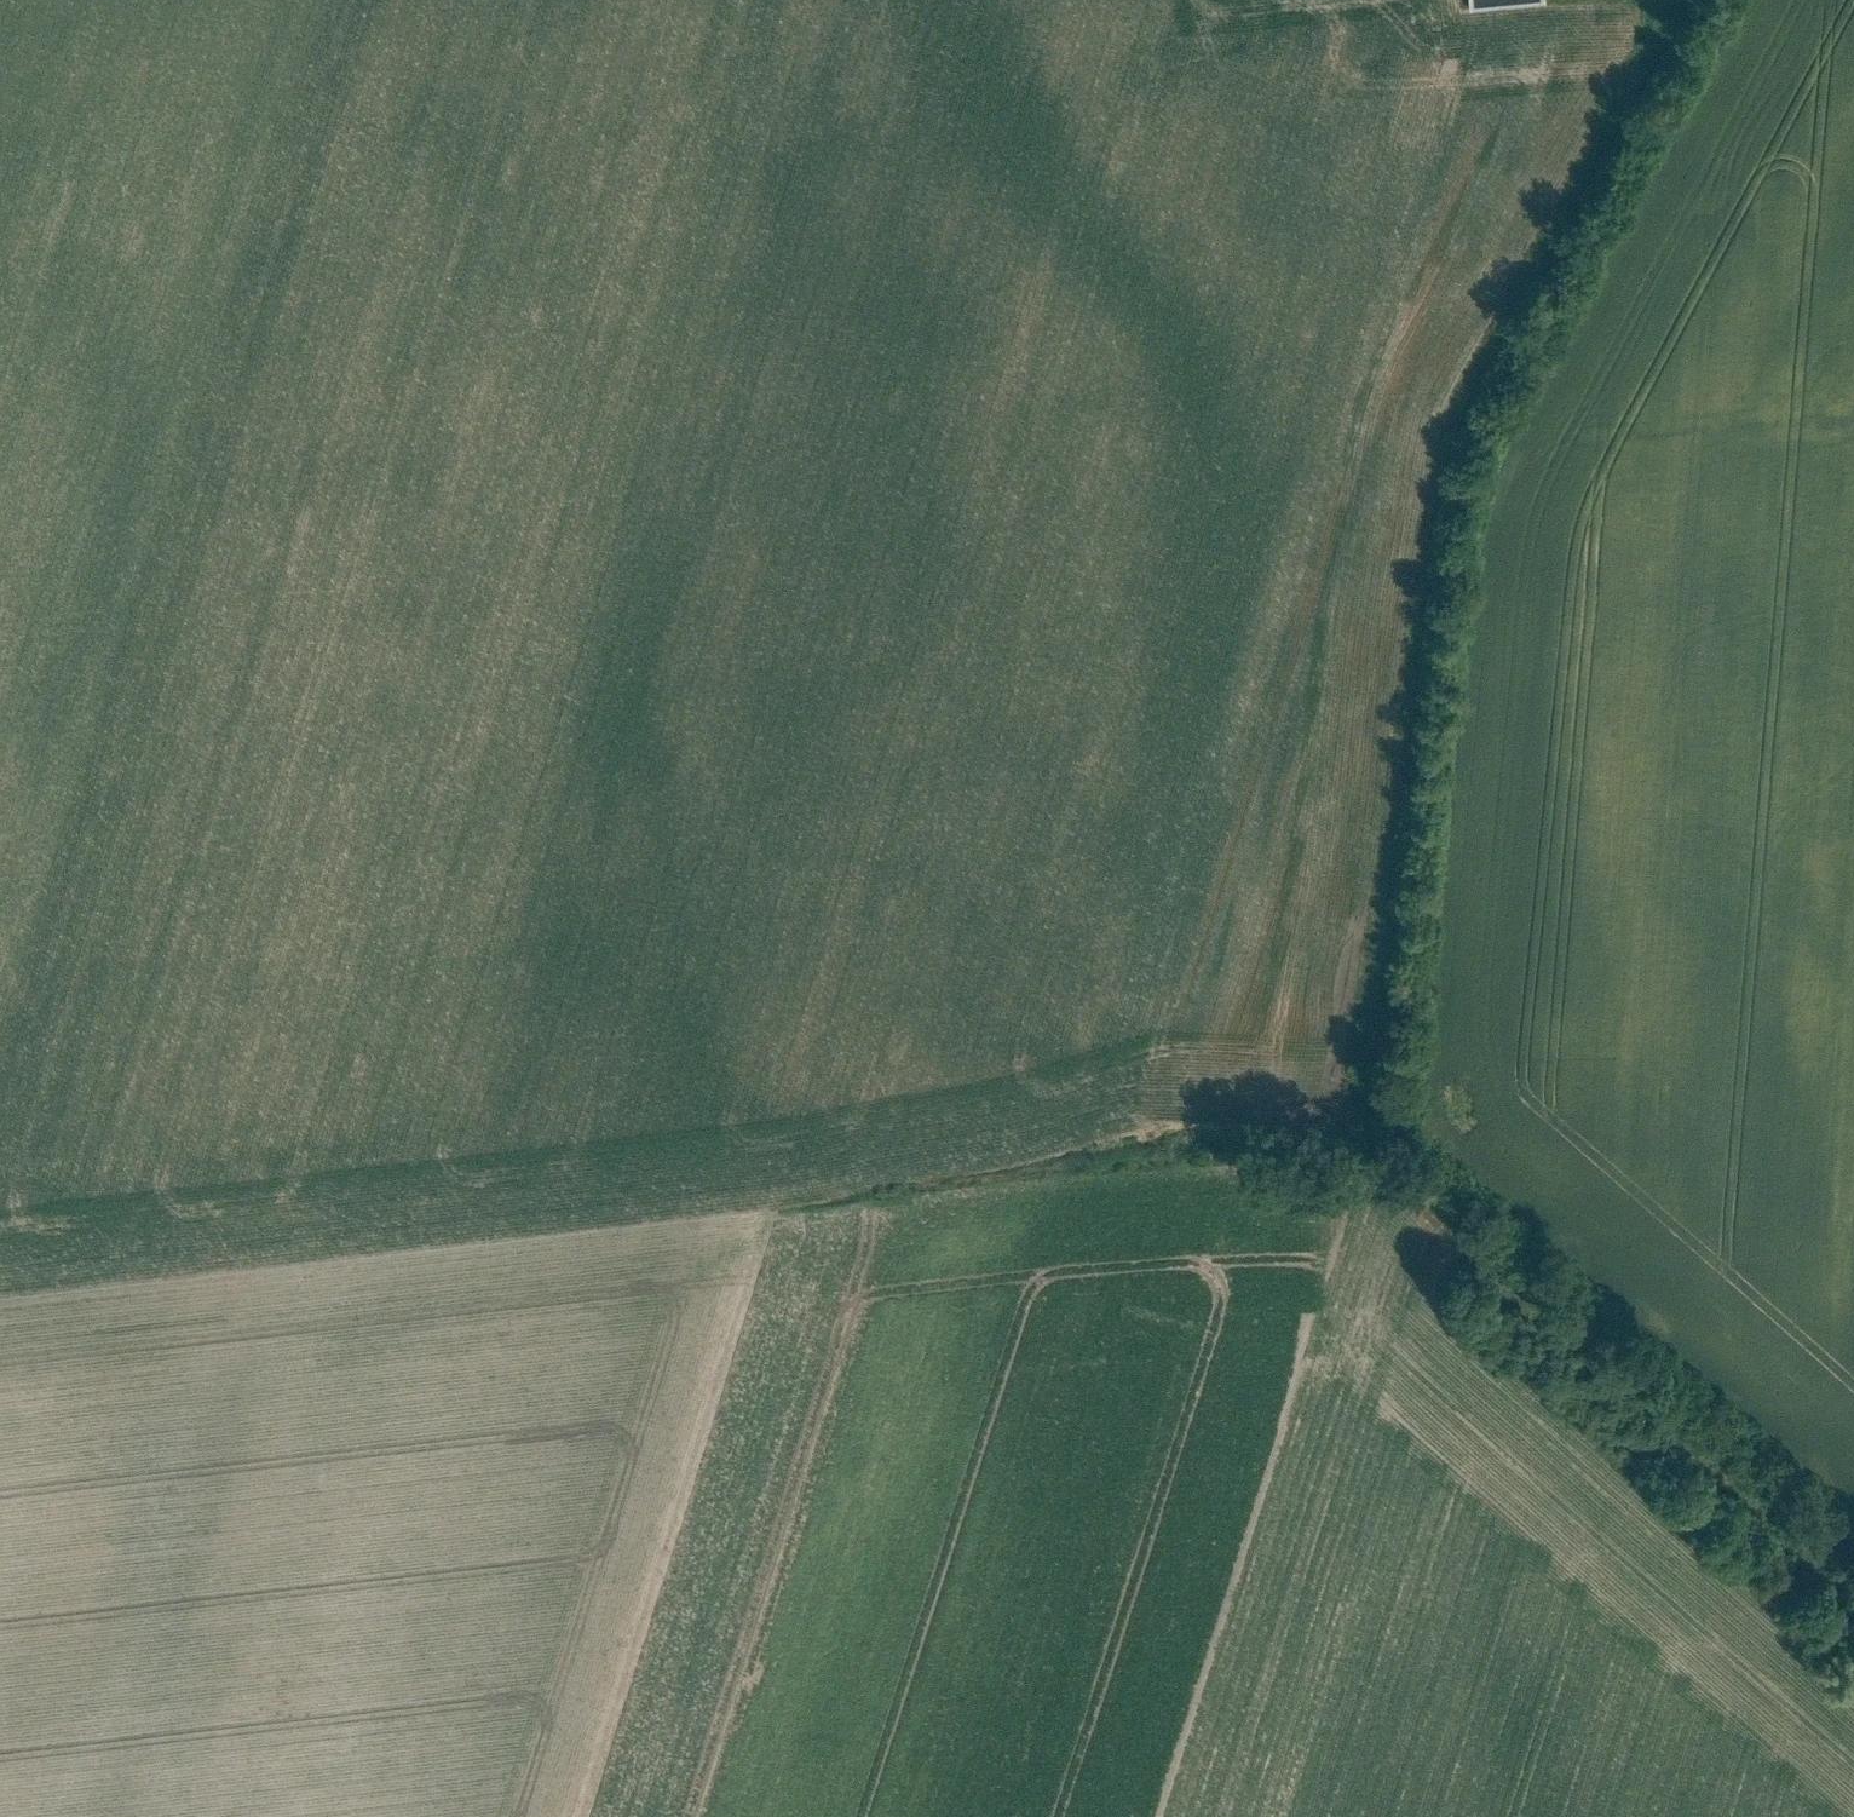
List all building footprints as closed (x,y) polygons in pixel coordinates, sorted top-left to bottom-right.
[(1468,9),(1540,0),(1467,0),(1468,9)]
